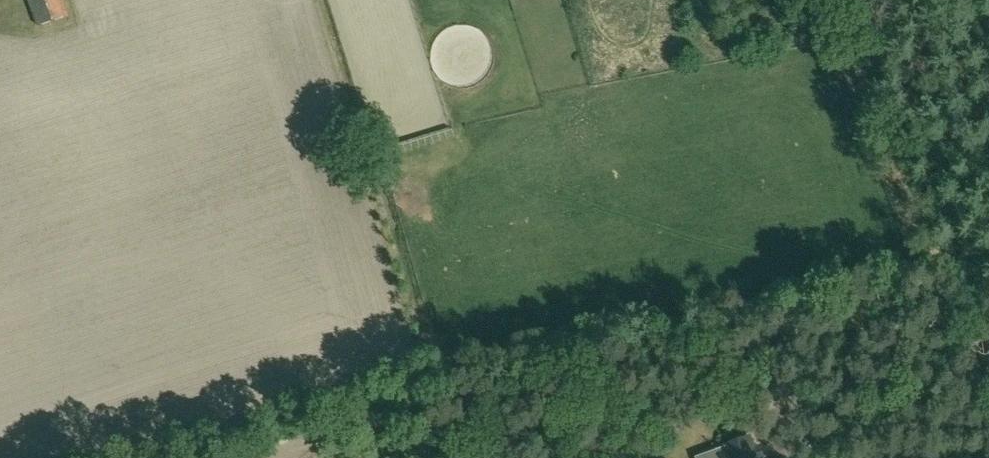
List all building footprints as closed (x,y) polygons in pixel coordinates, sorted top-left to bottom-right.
[(68,16),(63,0),(27,0),(36,26),(68,16)] [(768,404),(798,393),(791,372),(761,383),(768,404)] [(750,438),(727,447),(731,457),(758,457),(750,438)]
